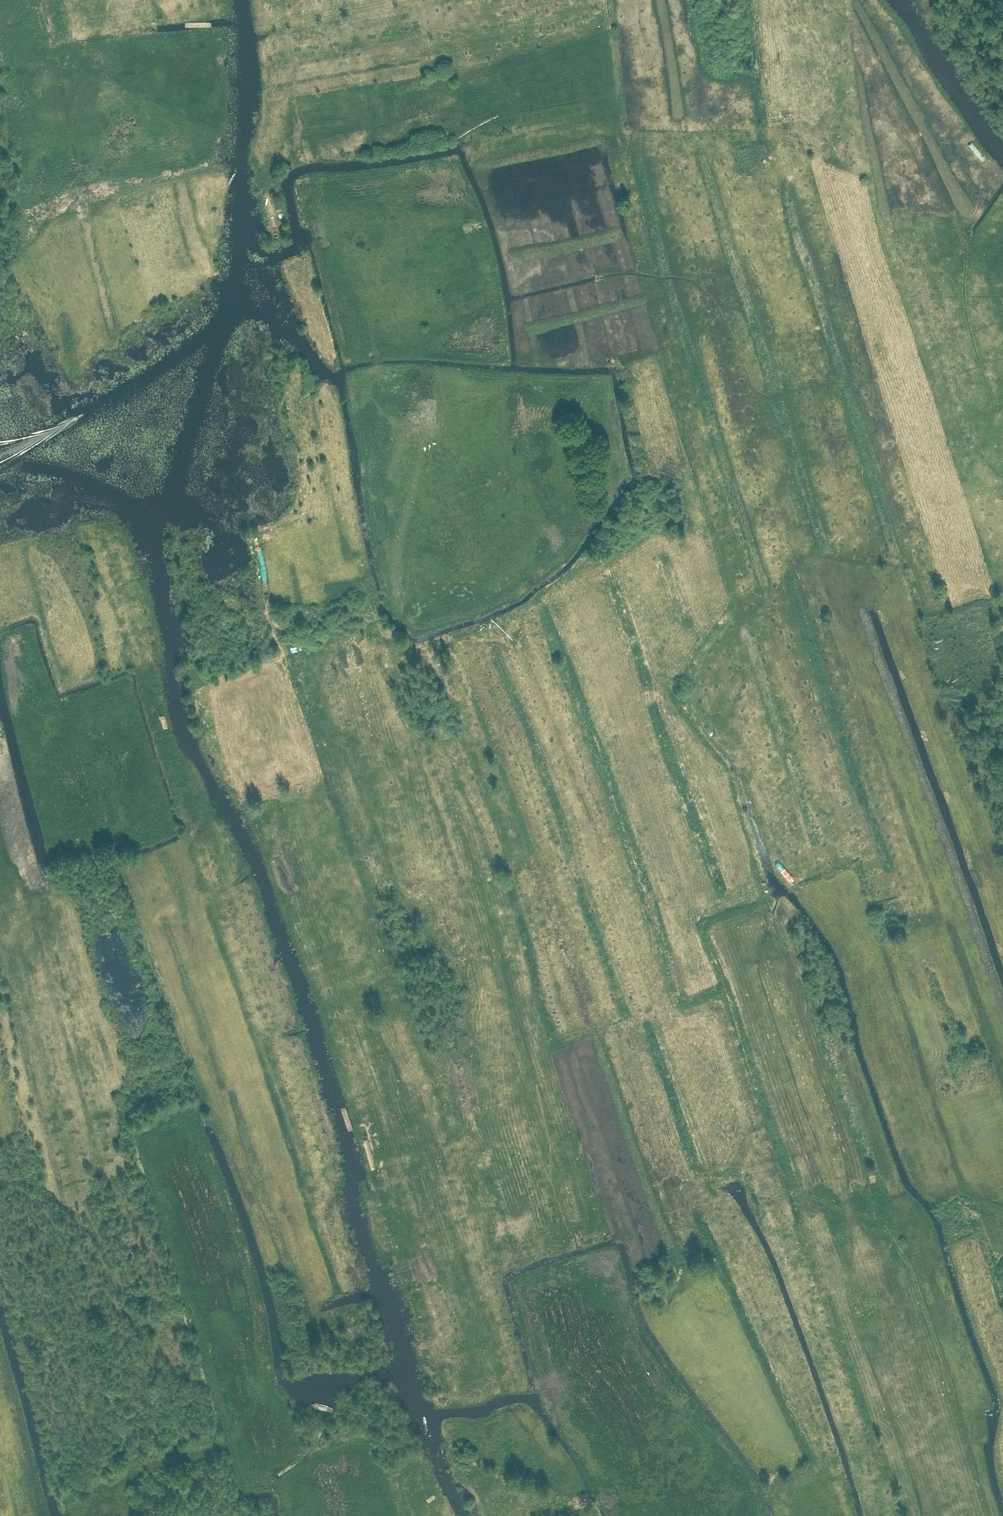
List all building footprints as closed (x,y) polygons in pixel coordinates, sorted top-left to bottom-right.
[(927,70),(931,78),(936,75),(931,68),(927,70)]
